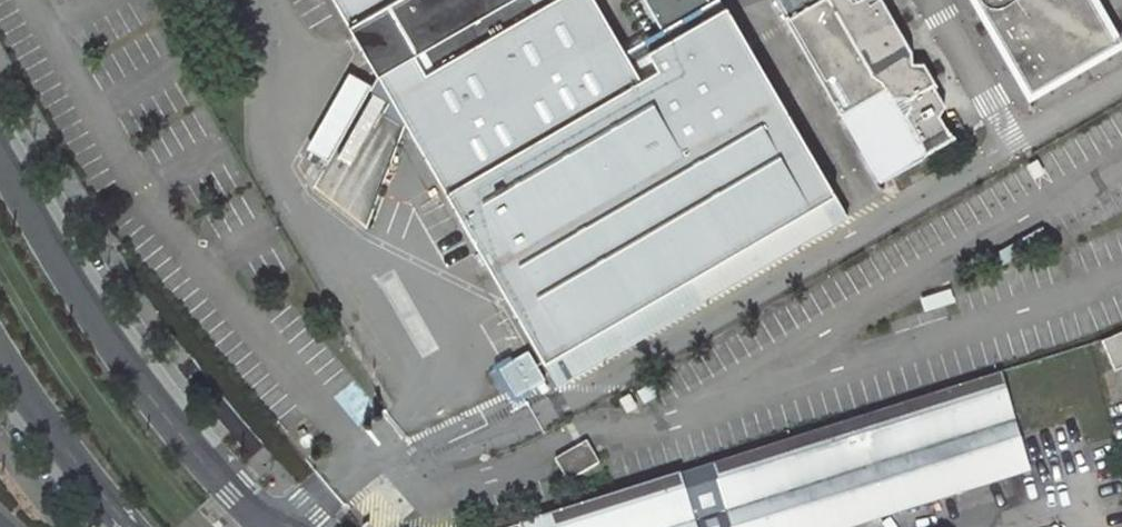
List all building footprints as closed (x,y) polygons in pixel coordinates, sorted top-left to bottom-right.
[(341,23),(361,60),(309,153),(327,164),(312,189),(367,227),(405,129),(559,382),(634,338),(628,328),(621,316),(839,187),(730,2),(653,46),(655,50),(641,58),(635,61),(628,48),(599,0),(328,0),(341,23)] [(666,26),(709,0),(650,0),(666,26)] [(877,179),(953,137),(949,130),(946,132),(936,115),(941,105),(930,84),(932,84),(921,62),(911,63),(908,53),(879,0),(774,0),(877,179)] [(1028,94),(1063,74),(1115,44),(1090,0),(974,0),(1028,94)] [(839,187),(621,316),(628,328),(634,338),(852,209),(839,187)] [(542,381),(525,351),(496,368),(513,397),(542,381)] [(706,463),(727,526),(847,526),(1025,471),(994,374),(706,463)] [(564,483),(595,464),(582,443),(551,462),(564,483)] [(673,473),(515,522),(517,526),(690,526),(673,473)]
